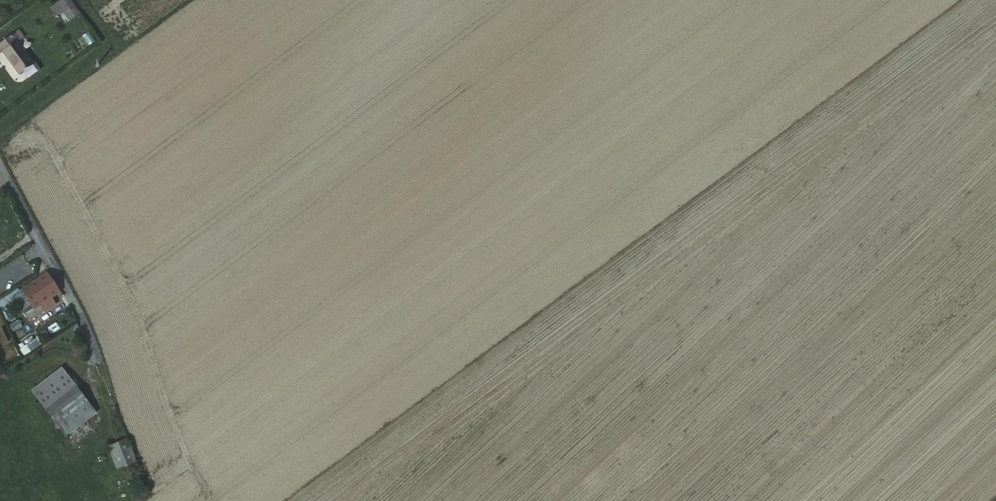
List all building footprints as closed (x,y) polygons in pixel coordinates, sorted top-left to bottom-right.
[(55,11),(61,6),(56,0),(50,0),(48,2),(55,11)] [(72,10),(64,0),(56,0),(61,6),(55,11),(62,19),(72,10)] [(28,64),(13,44),(15,42),(9,34),(0,41),(0,60),(13,77),(28,64)] [(22,300),(47,286),(40,275),(16,290),(22,300)] [(50,293),(47,286),(22,300),(26,307),(32,303),(36,309),(48,303),(45,296),(50,293)] [(97,415),(61,366),(28,390),(67,438),(97,415)] [(129,468),(120,446),(102,453),(111,476),(129,468)]
